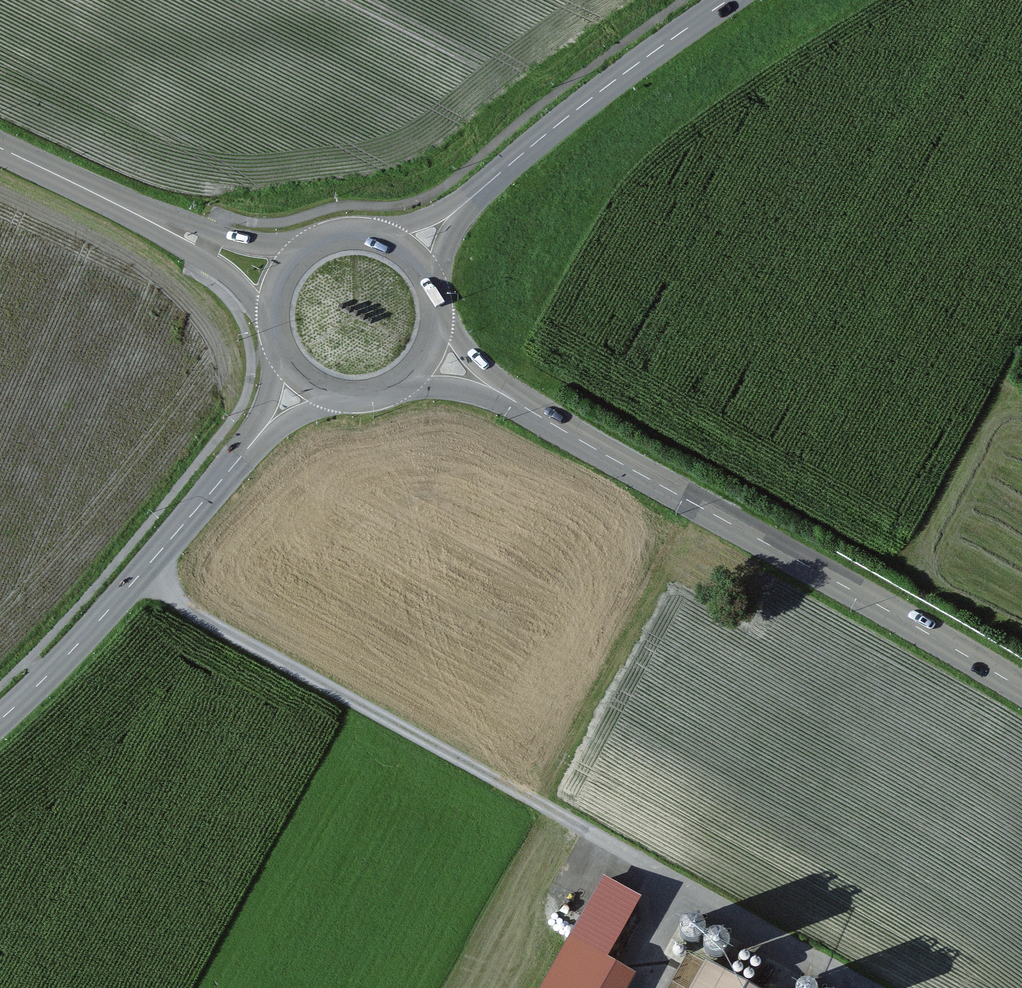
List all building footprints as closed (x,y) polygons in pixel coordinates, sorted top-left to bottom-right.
[(697,928),(662,987),(739,987),(754,960),(697,928)] [(575,932),(546,987),(630,987),(642,967),(575,932)]
